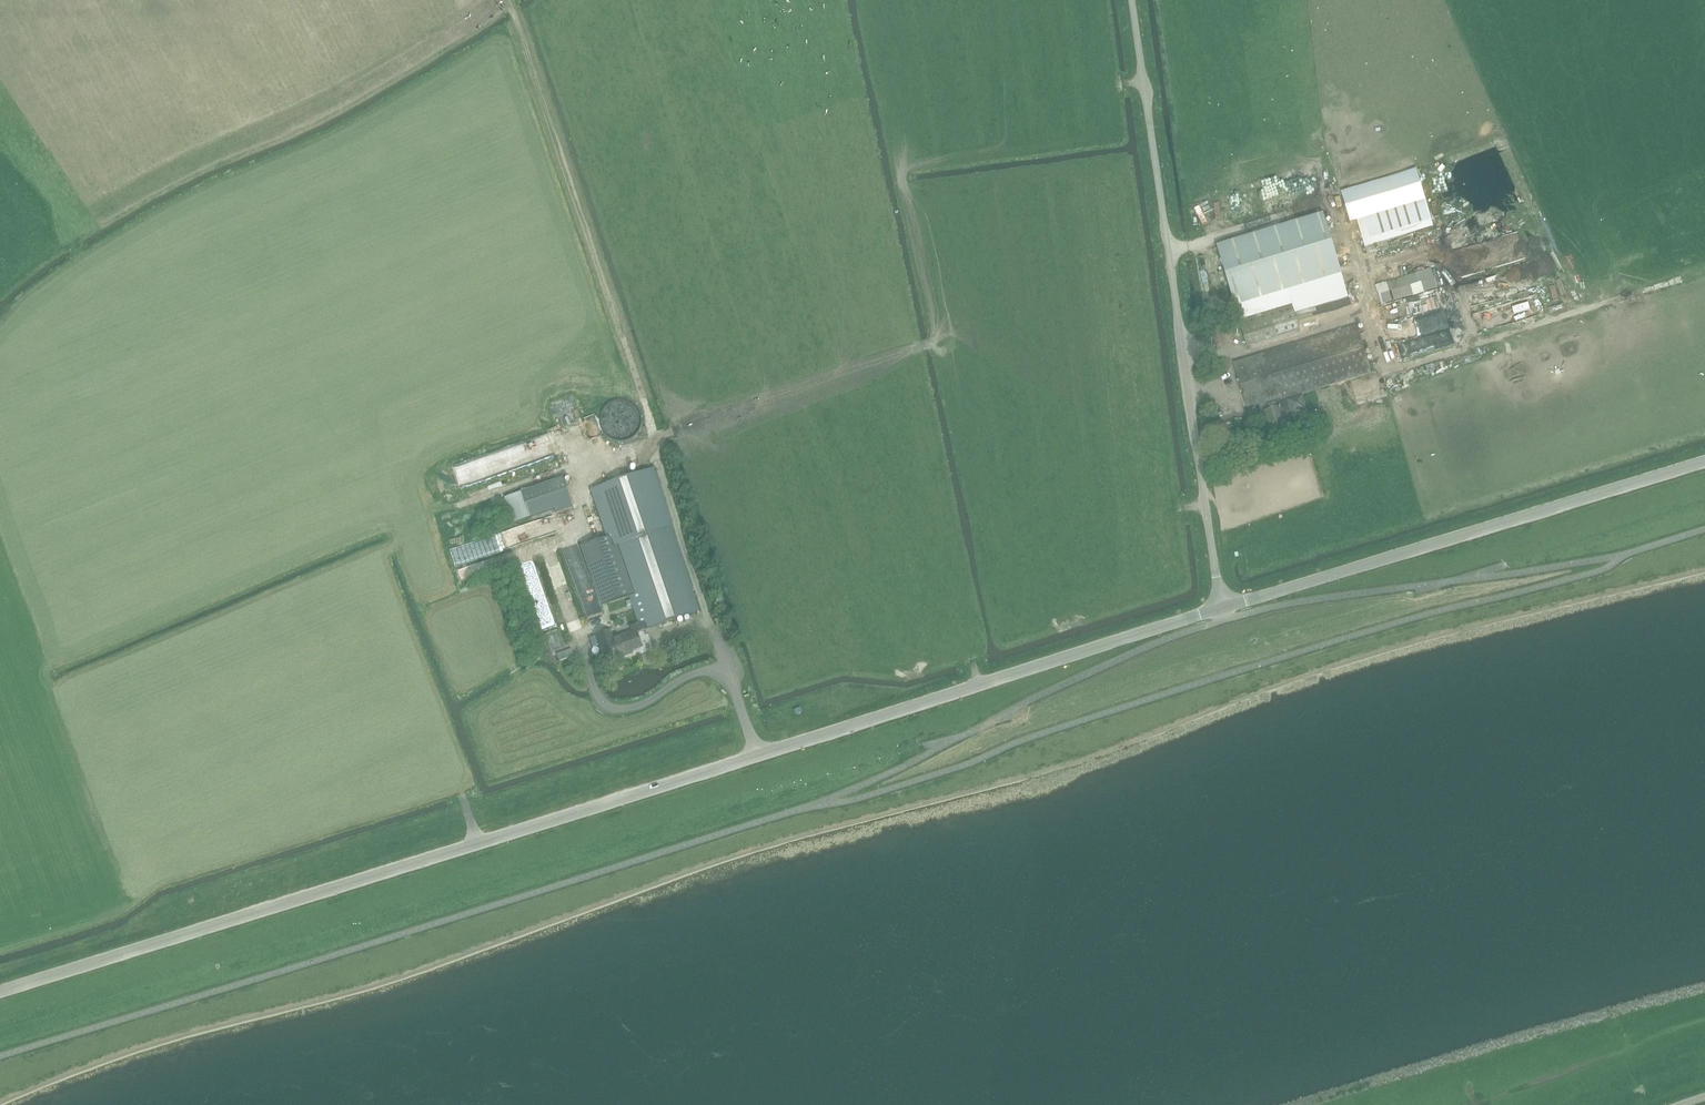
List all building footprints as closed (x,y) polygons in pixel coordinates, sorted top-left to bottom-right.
[(1338,260),(1337,257),(1324,214),(1217,246),(1233,301),(1337,269),(1340,268),(1338,260)] [(1300,331),(1293,306),(1240,322),(1248,347),(1300,331)] [(1265,413),(1269,427),(1272,437),(1288,432),(1283,416),(1291,414),(1292,416),(1308,412),(1302,394),(1371,373),(1357,326),(1235,363),(1247,408),(1259,405),(1261,411),(1262,412),(1263,413),(1265,413)] [(1218,331),(1212,333),(1216,347),(1222,345),(1218,331)] [(652,470),(592,490),(608,537),(609,537),(613,547),(630,597),(639,624),(630,627),(632,634),(612,641),(610,632),(596,636),(590,638),(593,648),(599,646),(605,663),(618,659),(627,656),(627,653),(641,648),(636,633),(639,632),(642,631),(642,632),(699,612),(671,528),(671,527),(652,470)] [(563,479),(504,499),(513,524),(555,510),(556,514),(573,508),(563,479)] [(608,537),(583,546),(603,606),(630,597),(613,547),(609,537),(608,537)] [(545,635),(552,654),(566,649),(558,630),(545,635)] [(571,650),(557,655),(559,662),(574,656),(571,650)]
